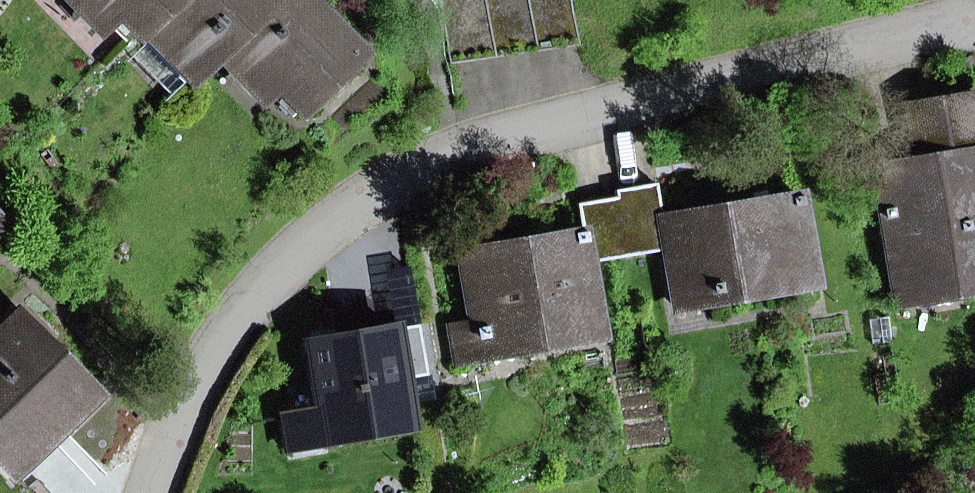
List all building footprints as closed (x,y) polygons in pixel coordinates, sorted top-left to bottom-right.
[(118,13),(137,32),(171,0),(72,0),(101,29),(118,13)] [(190,76),(184,81),(186,83),(272,0),(171,0),(137,32),(139,35),(145,29),(152,37),(190,76)] [(358,53),(307,0),(272,0),(186,83),(187,84),(218,53),(262,99),(277,85),(300,109),(358,53)] [(449,59),(578,40),(572,0),(441,0),(449,59)] [(184,81),(190,76),(152,37),(132,56),(170,95),(184,81)] [(895,284),(960,272),(964,292),(974,290),(974,95),(933,102),(942,156),(917,160),(875,168),(895,284)] [(917,160),(942,156),(933,102),(908,107),(917,160)] [(616,190),(617,197),(627,256),(667,249),(674,292),(707,286),(710,303),(813,285),(797,194),(662,218),(656,183),(616,190)] [(587,263),(627,256),(617,197),(577,204),(582,231),(461,252),(474,325),(450,329),(454,347),(477,343),(480,359),(600,338),(587,263)] [(899,303),(964,292),(960,272),(895,284),(899,303)] [(677,309),(710,303),(707,286),(674,292),(677,309)] [(14,473),(95,396),(16,315),(0,331),(0,459),(14,473)] [(319,410),(325,441),(410,427),(401,379),(431,374),(423,325),(403,328),(405,338),(395,340),(393,330),(308,344),(319,410)] [(395,340),(405,338),(403,328),(393,330),(395,340)] [(456,363),(480,359),(477,343),(454,347),(456,363)] [(283,417),(289,447),(325,441),(319,410),(283,417)]
